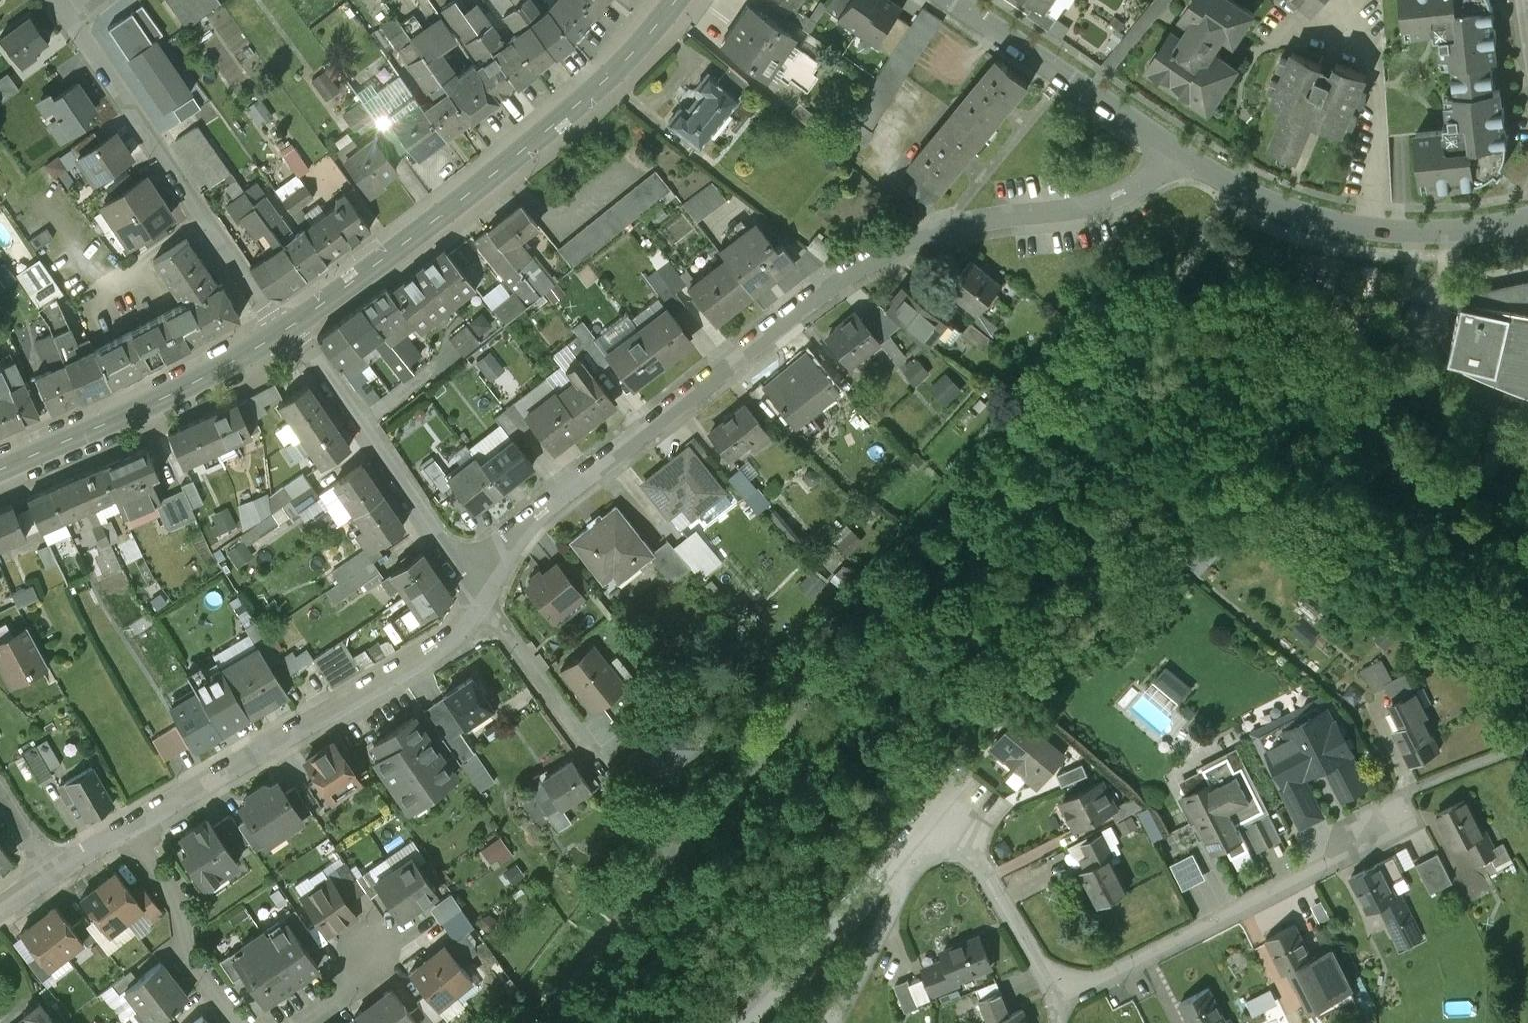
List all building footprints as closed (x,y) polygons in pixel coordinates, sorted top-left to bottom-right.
[(187,28),(221,3),(219,0),(166,0),(187,28)] [(442,9),(475,55),(480,53),(486,61),(495,54),(478,31),(465,14),(455,0),(442,9)] [(474,0),(469,0),(467,1),(472,9),(465,14),(478,31),(490,22),(474,0)] [(513,0),(493,0),(503,13),(515,4),(513,0)] [(532,0),(519,0),(515,4),(530,23),(542,14),(537,8),(538,7),(532,0)] [(581,0),(557,0),(548,10),(572,40),(593,16),(581,0)] [(593,16),(607,0),(581,0),(593,16)] [(793,9),(799,0),(781,0),(792,8),(793,9)] [(825,10),(838,18),(850,0),(832,0),(825,10)] [(838,18),(857,33),(880,0),(850,0),(838,18)] [(889,0),(880,0),(857,33),(877,46),(897,16),(902,9),(889,0)] [(1033,6),(1043,13),(1044,12),(1052,0),(1024,0),(1033,6)] [(1183,17),(1191,22),(1182,36),(1174,31),(1152,63),(1161,69),(1157,73),(1199,101),(1202,96),(1212,103),(1220,91),(1217,89),(1220,80),(1224,81),(1231,62),(1212,50),(1223,33),(1234,41),(1246,23),(1238,17),(1244,7),(1233,0),(1194,0),(1183,17)] [(1313,10),(1322,0),(1301,0),(1313,10)] [(1405,26),(1411,25),(1412,34),(1434,31),(1434,37),(1440,37),(1441,44),(1440,44),(1441,57),(1452,56),(1454,74),(1452,74),(1453,84),(1456,84),(1457,101),(1446,103),(1448,116),(1449,116),(1449,124),(1444,124),(1444,130),(1416,133),(1421,177),(1427,177),(1428,185),(1439,184),(1440,186),(1451,185),(1451,183),(1463,181),(1464,184),(1473,183),(1473,182),(1487,178),(1499,168),(1505,155),(1506,140),(1507,140),(1506,130),(1504,130),(1503,118),(1505,118),(1503,106),(1501,106),(1499,89),(1492,89),(1491,80),(1493,79),(1492,69),(1490,69),(1489,59),(1496,59),(1494,41),(1497,41),(1495,29),(1493,29),(1491,17),(1494,16),(1493,7),(1492,7),(1490,0),(1402,0),(1405,26)] [(530,23),(515,4),(503,13),(518,32),(530,23)] [(794,37),(748,6),(722,44),(766,79),(772,70),(787,82),(790,77),(806,90),(817,75),(813,72),(819,61),(799,47),(791,42),(794,37)] [(1069,29),(1044,12),(1043,13),(1033,6),(1027,15),(1062,39),(1069,29)] [(793,9),(792,8),(786,17),(809,33),(815,24),(793,9)] [(891,56),(886,63),(905,77),(906,75),(942,23),(924,8),(911,26),(891,56)] [(572,40),(548,10),(542,14),(530,23),(554,55),(572,40)] [(412,40),(400,23),(393,13),(381,22),(408,62),(421,53),(412,40)] [(0,37),(22,67),(37,56),(33,51),(48,41),(50,37),(51,33),(50,30),(47,27),(44,26),(39,28),(30,15),(0,37)] [(148,44),(136,28),(127,15),(108,28),(128,57),(148,44)] [(897,16),(877,46),(891,56),(911,26),(897,16)] [(441,19),(412,40),(421,53),(426,59),(439,50),(455,38),(441,19)] [(535,70),(511,37),(501,45),(497,40),(500,35),(490,22),(478,31),(495,54),(516,84),(535,70)] [(554,55),(530,23),(518,32),(511,37),(535,70),(554,55)] [(829,46),(809,33),(799,47),(819,61),(829,46)] [(165,110),(191,92),(155,39),(148,44),(128,57),(165,110)] [(474,65),(456,77),(453,73),(453,72),(452,70),(452,69),(439,50),(426,59),(441,81),(447,90),(469,120),(497,98),(476,68),(474,65)] [(408,62),(407,63),(427,91),(441,81),(426,59),(421,53),(408,62)] [(1285,117),(1273,145),(1298,156),(1311,126),(1305,123),(1307,118),(1342,133),(1366,76),(1337,64),(1330,78),(1319,74),(1322,66),(1292,53),(1272,101),(1283,105),(1279,115),(1285,117)] [(516,84),(495,54),(486,61),(476,68),(497,98),(516,84)] [(986,136),(1029,84),(999,59),(956,110),(986,136)] [(905,77),(886,63),(828,148),(845,161),(857,143),(863,147),(873,133),(870,130),(906,77),(905,77)] [(748,82),(728,66),(717,81),(737,97),(748,82)] [(0,77),(0,93),(15,81),(8,71),(0,77)] [(423,107),(399,73),(376,91),(392,112),(387,115),(409,147),(417,158),(444,137),(423,107)] [(669,123),(698,147),(738,98),(737,97),(717,81),(708,74),(669,123)] [(0,93),(0,104),(20,88),(15,81),(0,93)] [(95,108),(78,82),(54,98),(52,94),(47,93),(40,98),(39,103),(46,112),(54,107),(58,114),(55,116),(67,135),(84,123),(81,118),(95,108)] [(444,137),(469,120),(447,90),(423,107),(444,137)] [(392,112),(376,91),(362,101),(373,116),(400,153),(409,147),(387,115),(392,112)] [(362,101),(361,100),(343,114),(354,130),(373,116),(362,101)] [(814,115),(798,103),(791,113),(807,125),(814,115)] [(932,206),(986,136),(956,110),(911,165),(920,173),(909,187),(932,206)] [(210,186),(236,172),(206,120),(181,134),(210,186)] [(95,131),(73,146),(80,157),(103,142),(95,131)] [(80,157),(96,180),(132,155),(116,133),(103,142),(80,157)] [(397,169),(375,139),(361,149),(354,140),(338,152),(370,194),(371,193),(370,192),(382,183),(383,184),(385,183),(382,180),(397,169)] [(310,170),(295,148),(284,156),(299,177),(310,170)] [(670,188),(655,169),(558,249),(574,267),(670,188)] [(130,172),(108,187),(114,197),(137,182),(130,172)] [(114,197),(106,203),(119,223),(157,197),(144,177),(137,182),(114,197)] [(277,192),(304,230),(312,224),(310,220),(304,212),(299,215),(296,210),(314,199),(299,177),(277,192)] [(712,183),(682,204),(696,221),(725,200),(712,183)] [(327,262),(304,230),(290,240),(287,235),(293,230),(283,216),(280,218),(261,192),(250,200),(306,277),(327,262)] [(335,208),(328,212),(351,244),(371,229),(345,193),(336,199),(335,208)] [(157,197),(119,223),(133,244),(142,238),(164,223),(171,218),(159,200),(157,197)] [(250,200),(249,198),(231,210),(239,221),(243,218),(266,250),(274,252),(251,266),(269,293),(281,296),(306,277),(250,200)] [(351,244),(328,212),(326,213),(320,203),(309,212),(313,218),(310,220),(312,224),(304,230),(327,262),(351,244)] [(539,224),(522,204),(489,230),(518,268),(532,257),(533,256),(519,239),(539,224)] [(164,223),(142,238),(149,247),(170,232),(164,223)] [(48,227),(29,240),(36,250),(55,238),(48,227)] [(776,249),(761,230),(754,236),(748,229),(720,251),(725,259),(753,294),(795,262),(781,245),(776,249)] [(489,230),(475,240),(516,293),(494,310),(505,323),(539,296),(518,268),(489,230)] [(183,305),(95,351),(111,386),(150,366),(149,364),(240,318),(222,283),(218,285),(187,239),(154,262),(183,305)] [(446,251),(426,268),(455,303),(475,287),(446,251)] [(46,304),(68,287),(45,255),(23,271),(46,304)] [(554,284),(532,257),(518,268),(539,296),(554,284)] [(687,283),(669,259),(657,268),(675,292),(687,283)] [(725,259),(688,288),(715,324),(753,294),(725,259)] [(0,263),(0,287),(1,289),(16,274),(2,260),(0,263)] [(971,261),(948,289),(980,314),(1002,286),(971,261)] [(425,266),(390,294),(415,324),(421,331),(455,303),(426,268),(425,266)] [(675,292),(657,268),(645,278),(650,285),(659,297),(670,313),(672,311),(674,314),(685,305),(675,292)] [(1467,308),(1461,307),(1458,317),(1452,315),(1448,330),(1455,332),(1448,363),(1465,366),(1463,371),(1527,394),(1527,282),(1469,295),(1467,308)] [(961,330),(905,284),(885,310),(901,322),(930,345),(940,333),(951,342),(961,330)] [(385,288),(360,307),(382,333),(408,365),(421,354),(403,333),(415,324),(390,294),(385,288)] [(674,314),(672,311),(670,313),(659,297),(633,317),(664,361),(682,347),(681,346),(690,338),(681,327),(683,326),(674,314)] [(944,306),(965,324),(971,316),(950,299),(944,306)] [(901,322),(885,310),(878,304),(860,319),(878,341),(896,362),(905,355),(889,335),(901,322)] [(360,307),(338,324),(359,352),(382,333),(360,307)] [(628,312),(595,337),(611,359),(631,384),(645,373),(647,375),(664,361),(633,317),(628,312)] [(860,319),(854,312),(836,327),(840,331),(828,341),(848,366),(878,341),(860,319)] [(572,327),(578,334),(603,367),(611,359),(595,337),(582,319),(572,327)] [(359,352),(338,324),(318,338),(339,365),(349,379),(360,371),(369,365),(359,352)] [(482,342),(467,324),(450,338),(464,356),(482,342)] [(94,349),(77,357),(73,347),(77,345),(68,328),(54,334),(82,398),(111,386),(95,351),(94,349)] [(54,334),(53,333),(36,341),(43,357),(50,354),(56,368),(36,376),(52,411),(82,398),(54,334)] [(603,367),(578,334),(567,343),(579,359),(581,357),(594,374),(603,367)] [(594,374),(581,357),(579,359),(567,343),(552,353),(574,382),(558,394),(559,395),(582,424),(583,425),(601,412),(600,410),(613,399),(594,374)] [(764,386),(795,423),(837,388),(807,351),(764,386)] [(11,353),(0,358),(0,366),(1,368),(25,422),(40,416),(11,353)] [(1,368),(0,368),(0,388),(4,397),(0,399),(0,413),(7,430),(25,422),(1,368)] [(373,388),(369,384),(360,371),(349,379),(368,407),(390,392),(382,381),(373,388)] [(943,405),(961,388),(944,371),(926,388),(943,405)] [(276,385),(246,399),(256,419),(268,413),(264,405),(281,397),(276,385)] [(280,405),(300,435),(328,416),(308,386),(280,405)] [(559,395),(550,402),(547,398),(526,415),(552,449),(563,441),(562,440),(582,424),(559,395)] [(256,419),(246,399),(236,403),(245,424),(256,419)] [(770,433),(745,402),(731,413),(733,416),(710,434),(729,457),(749,442),(753,447),(770,433)] [(217,449),(250,434),(245,424),(236,403),(203,419),(217,449)] [(300,435),(321,466),(349,447),(328,416),(300,435)] [(183,464),(217,449),(203,419),(169,434),(183,464)] [(533,465),(513,440),(482,464),(501,489),(533,465)] [(145,446),(100,465),(115,497),(124,516),(125,516),(123,510),(138,503),(140,509),(155,503),(160,501),(159,498),(150,478),(158,474),(145,446)] [(644,483),(678,525),(722,490),(688,448),(644,483)] [(482,464),(474,454),(446,475),(462,497),(463,496),(473,509),(491,495),(492,496),(501,489),(482,464)] [(100,465),(78,475),(93,507),(115,497),(100,465)] [(382,495),(362,466),(334,485),(355,514),(382,495)] [(78,475),(48,488),(63,520),(86,510),(93,507),(78,475)] [(202,502),(192,480),(180,485),(181,488),(191,507),(202,502)] [(312,485),(290,500),(298,512),(320,497),(312,485)] [(48,488),(24,498),(40,531),(63,520),(48,488)] [(181,488),(159,498),(160,501),(155,503),(168,530),(195,517),(191,507),(181,488)] [(403,526),(382,495),(355,514),(348,519),(368,549),(374,544),(376,545),(403,526)] [(24,536),(10,505),(0,509),(0,546),(24,536)] [(235,505),(210,513),(217,533),(241,525),(235,505)] [(615,505),(570,540),(608,589),(649,557),(653,553),(615,505)] [(101,525),(93,507),(86,510),(88,514),(87,514),(92,531),(99,546),(109,541),(101,525)] [(116,538),(108,522),(101,525),(109,541),(116,538)] [(849,529),(836,539),(849,557),(862,546),(849,529)] [(696,530),(674,548),(694,572),(702,582),(724,564),(696,530)] [(240,563),(256,553),(248,539),(232,548),(240,563)] [(668,541),(653,553),(649,557),(674,588),(694,572),(674,548),(668,541)] [(374,544),(368,549),(332,572),(339,583),(373,561),(383,555),(376,545),(374,544)] [(399,587),(406,596),(436,575),(422,554),(384,577),(382,579),(390,594),(399,587)] [(11,561),(0,566),(0,570),(19,613),(39,606),(30,586),(24,589),(11,561)] [(373,561),(339,583),(326,591),(334,603),(363,583),(368,589),(382,579),(384,577),(373,561)] [(528,587),(549,614),(578,592),(557,564),(528,587)] [(802,587),(817,603),(834,587),(819,571),(802,587)] [(406,596),(421,618),(451,597),(436,575),(406,596)] [(280,659),(256,621),(244,629),(257,648),(258,648),(269,666),(280,659)] [(0,625),(0,642),(11,636),(5,623),(0,625)] [(0,642),(0,665),(11,686),(14,684),(12,681),(27,674),(30,672),(29,670),(45,662),(27,628),(11,636),(0,642)] [(342,639),(313,659),(332,686),(365,667),(360,660),(357,662),(353,658),(342,639)] [(257,648),(221,669),(241,704),(248,716),(287,694),(269,666),(258,648),(257,648)] [(624,685),(595,649),(581,661),(578,658),(562,671),(573,684),(575,683),(582,693),(581,694),(593,710),(624,685)] [(1380,656),(1362,665),(1373,688),(1385,682),(1392,679),(1380,656)] [(1150,674),(1176,699),(1191,683),(1165,658),(1150,674)] [(221,669),(220,668),(193,684),(197,691),(222,732),(248,716),(221,669)] [(1393,729),(1411,764),(1439,750),(1422,716),(1426,714),(1422,704),(1430,700),(1423,686),(1414,691),(1405,672),(1392,679),(1385,682),(1399,710),(1390,715),(1396,727),(1393,729)] [(468,731),(496,712),(472,678),(445,696),(466,728),(468,731)] [(194,748),(222,732),(197,691),(170,707),(194,748)] [(445,696),(444,696),(424,710),(460,762),(474,752),(460,732),(466,728),(445,696)] [(1252,732),(1302,827),(1325,815),(1305,776),(1326,765),(1344,798),(1368,785),(1351,752),(1354,751),(1337,719),(1335,721),(1322,696),(1252,732)] [(1023,713),(1022,712),(1014,721),(995,743),(1018,762),(1044,731),(1023,713)] [(455,776),(413,716),(374,744),(381,754),(374,758),(409,808),(455,776)] [(679,721),(628,761),(651,790),(701,751),(679,721)] [(188,746),(177,727),(153,740),(164,760),(188,746)] [(1044,731),(1018,762),(1040,782),(1067,751),(1044,731)] [(332,741),(305,759),(317,777),(331,797),(332,796),(357,779),(332,741)] [(53,775),(35,746),(22,754),(39,784),(53,775)] [(495,783),(474,752),(460,762),(481,792),(495,783)] [(1211,783),(1180,799),(1192,822),(1198,819),(1215,852),(1227,846),(1232,857),(1250,848),(1237,824),(1265,810),(1243,766),(1236,769),(1229,756),(1203,769),(1211,783)] [(1085,761),(1059,772),(1065,784),(1090,773),(1085,761)] [(574,762),(532,790),(561,834),(573,827),(561,809),(592,790),(574,762)] [(112,805),(91,769),(59,787),(68,803),(75,799),(87,819),(112,805)] [(331,797),(317,777),(307,784),(324,809),(336,802),(332,796),(331,797)] [(285,792),(277,781),(271,785),(264,784),(256,790),(284,830),(302,818),(285,792)] [(1104,781),(1065,801),(1078,826),(1117,806),(1104,781)] [(312,811),(294,785),(285,792),(302,818),(312,811)] [(284,830),(256,790),(247,796),(246,802),(240,806),(248,818),(265,843),(284,830)] [(1438,814),(1455,850),(1468,843),(1483,836),(1482,834),(1466,801),(1438,814)] [(238,824),(230,814),(213,826),(231,853),(249,841),(238,824)] [(1270,814),(1246,826),(1259,850),(1282,838),(1270,814)] [(213,826),(207,818),(181,836),(189,848),(183,853),(205,885),(238,862),(231,853),(213,826)] [(265,843),(248,818),(238,824),(249,841),(255,850),(265,843)] [(1114,855),(1102,832),(1082,842),(1092,864),(1109,856),(1110,857),(1114,855)] [(1487,832),(1482,834),(1483,836),(1468,843),(1478,864),(1496,855),(1501,865),(1514,859),(1505,841),(1495,847),(1487,832)] [(491,864),(513,854),(506,838),(484,848),(491,864)] [(12,857),(0,840),(0,866),(12,857)] [(1454,882),(1440,853),(1418,864),(1432,893),(1454,882)] [(1395,855),(1352,877),(1370,912),(1386,903),(1390,911),(1386,913),(1392,926),(1405,946),(1424,937),(1401,893),(1397,895),(1388,878),(1403,870),(1395,855)] [(1080,869),(1098,905),(1127,891),(1110,857),(1109,856),(1092,864),(1080,869)] [(412,858),(393,870),(418,907),(437,895),(412,858)] [(345,860),(335,867),(341,876),(331,883),(346,905),(366,891),(357,878),(345,860)] [(369,870),(357,878),(366,891),(371,898),(380,891),(374,883),(374,882),(377,881),(369,870)] [(380,891),(400,920),(418,907),(393,870),(377,881),(374,883),(380,891)] [(1489,893),(1488,870),(1458,871),(1459,895),(1489,893)] [(133,893),(116,871),(98,885),(126,920),(142,907),(143,906),(133,893)] [(303,897),(327,934),(353,916),(346,905),(331,883),(329,880),(303,897)] [(126,920),(98,885),(81,898),(108,933),(126,920)] [(161,909),(143,885),(133,893),(143,906),(142,907),(150,917),(161,909)] [(454,899),(435,913),(442,923),(461,909),(454,899)] [(72,926),(56,905),(38,919),(66,954),(83,941),(72,926)] [(461,909),(442,923),(455,942),(474,929),(461,909)] [(308,931),(294,910),(284,917),(298,938),(308,931)] [(243,974),(263,1004),(318,967),(298,938),(284,917),(229,955),(243,974)] [(66,954),(38,919),(20,933),(37,954),(48,968),(66,954)] [(96,938),(82,919),(72,926),(83,941),(87,945),(96,938)] [(1319,956),(1318,955),(1314,957),(1296,923),(1268,938),(1286,975),(1291,972),(1296,982),(1303,978),(1318,1006),(1355,987),(1334,948),(1319,956)] [(955,982),(956,981),(990,967),(979,938),(942,952),(948,965),(955,982)] [(445,946),(427,960),(455,995),(473,982),(445,946)] [(48,968),(37,954),(28,961),(43,980),(52,973),(48,968)] [(229,955),(229,954),(219,961),(233,981),(243,974),(229,955)] [(426,995),(437,1009),(455,995),(427,960),(410,973),(426,995)] [(125,990),(139,1008),(174,980),(160,963),(139,980),(125,990)] [(948,965),(926,974),(935,995),(957,986),(956,981),(955,982),(948,965)] [(131,970),(112,985),(120,994),(125,990),(139,980),(131,970)] [(151,1022),(155,1022),(165,1015),(187,997),(174,980),(139,1008),(151,1022)] [(911,980),(897,986),(908,1012),(921,1006),(911,980)] [(391,988),(373,1002),(390,1022),(418,1022),(391,988)] [(1180,1004),(1190,1022),(1225,1022),(1207,990),(1180,1004)] [(980,1003),(989,1022),(993,1022),(1010,1015),(1001,993),(980,1003)] [(426,995),(417,1002),(433,1022),(435,1022),(443,1017),(437,1009),(426,995)] [(24,1013),(28,1019),(22,1022),(57,1022),(40,1001),(24,1013)] [(373,1002),(356,1016),(361,1022),(390,1022),(373,1002)] [(1022,1010),(1010,1015),(993,1022),(1027,1022),(1022,1010)] [(165,1015),(155,1022),(172,1022),(165,1015)]
